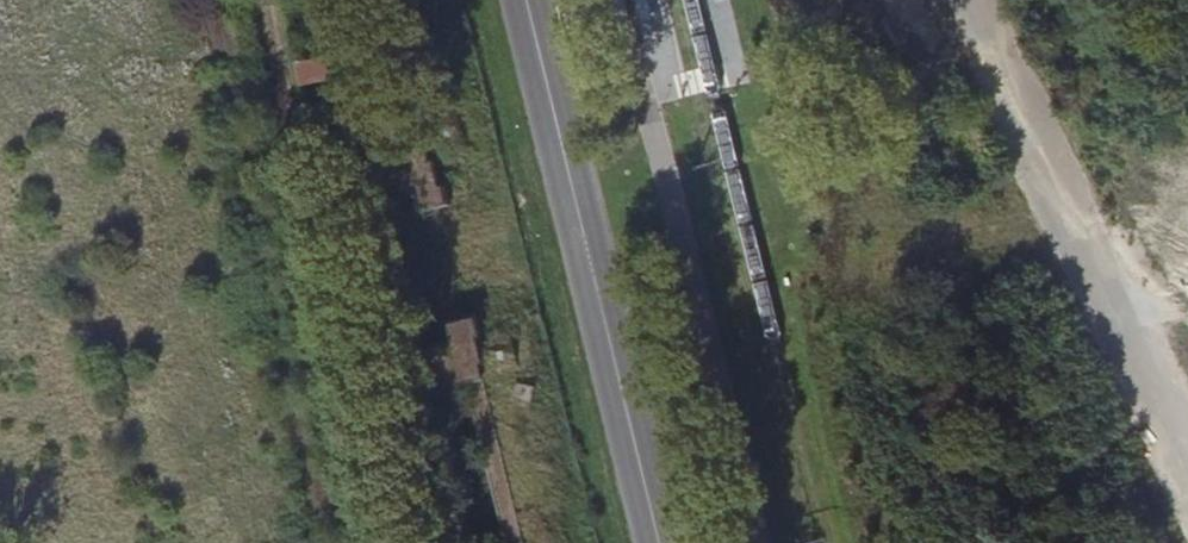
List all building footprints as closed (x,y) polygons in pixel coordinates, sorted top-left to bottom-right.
[(655,16),(650,0),(633,0),(638,20),(655,16)] [(337,54),(301,63),(307,86),(343,77),(337,54)] [(429,142),(388,150),(398,195),(417,191),(421,210),(452,203),(447,181),(443,182),(438,157),(432,158),(429,142)] [(484,333),(478,309),(447,317),(451,336),(432,340),(443,384),(461,381),(483,376),(480,360),(485,358),(479,334),(484,333)] [(522,378),(516,395),(532,401),(539,384),(522,378)]
